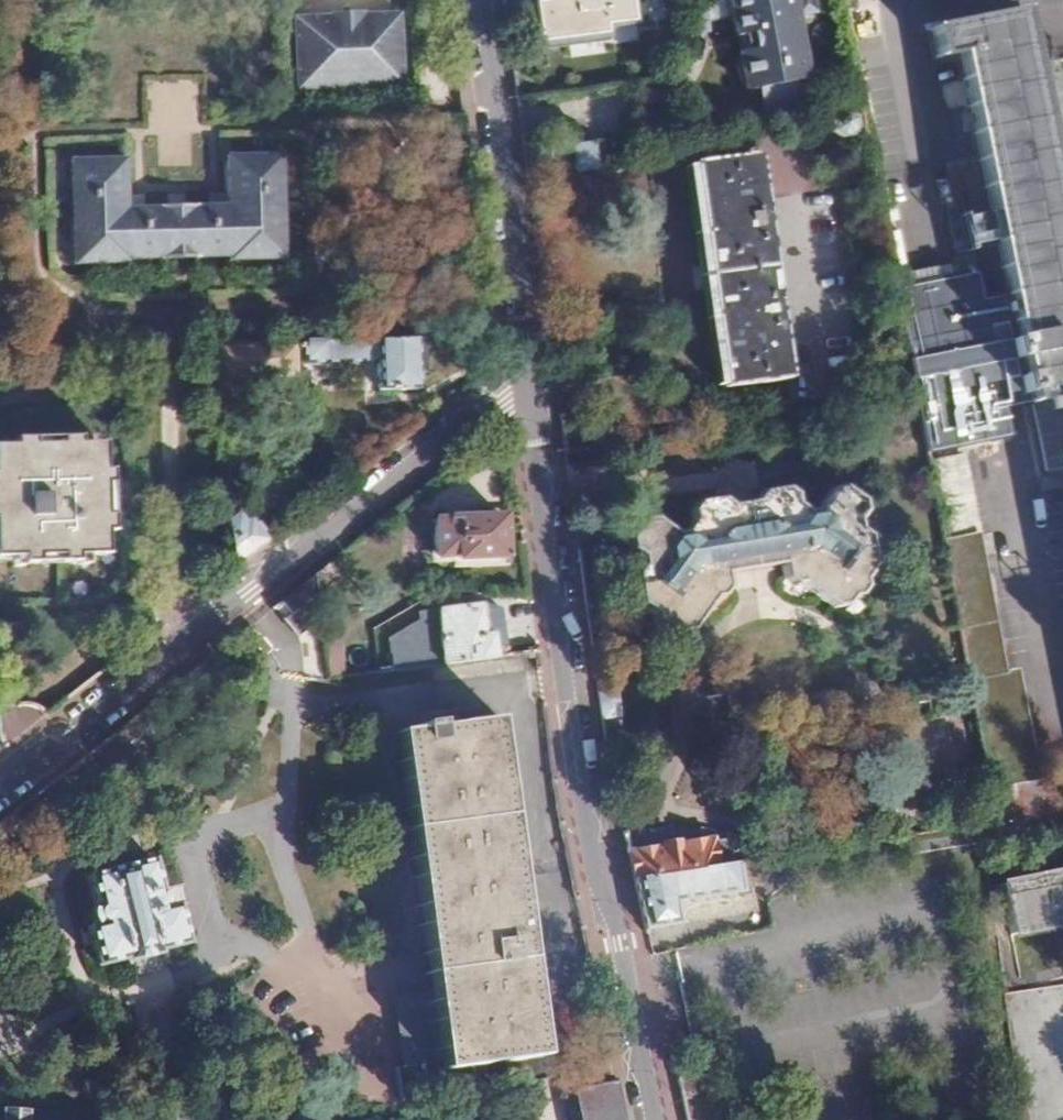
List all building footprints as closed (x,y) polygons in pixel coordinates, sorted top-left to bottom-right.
[(540,1),(529,3),(536,51),(605,42),(603,26),(633,22),(630,0),(540,0),(540,1)] [(739,47),(740,53),(738,54),(737,60),(737,70),(740,81),(745,80),(746,86),(760,83),(763,100),(770,101),(777,101),(786,100),(796,97),(793,79),(806,78),(798,37),(793,38),(789,18),(795,16),(792,0),(703,0),(705,17),(734,13),(738,31),(744,30),(747,45),(739,47)] [(1022,406),(1035,469),(1062,465),(1062,229),(1020,12),(927,30),(935,67),(956,64),(1002,297),(975,302),(969,275),(893,290),(913,396),(924,452),(1002,438),(997,409),(1022,406)] [(328,18),(294,18),(297,90),(401,86),(397,15),(364,16),(364,13),(328,14),(328,18)] [(738,31),(733,32),(736,47),(739,47),(747,45),(744,30),(738,31)] [(770,101),(763,100),(766,117),(799,112),(796,97),(786,100),(777,101),(770,101)] [(835,114),(829,120),(831,132),(838,138),(848,136),(853,129),(861,127),(856,104),(834,107),(835,114)] [(594,142),(523,152),(526,170),(572,165),(573,169),(581,173),(598,170),(594,142)] [(756,154),(691,164),(724,394),(788,384),(763,203),(756,154)] [(125,161),(71,162),(73,266),(130,265),(130,260),(228,258),(228,262),(286,262),(283,157),(225,158),(227,207),(126,209),(125,161)] [(983,219),(959,220),(960,249),(984,248),(983,219)] [(414,338),(320,340),(322,359),(376,357),(377,391),(415,390),(414,359),(414,338)] [(430,338),(414,338),(414,359),(430,359),(430,338)] [(296,341),(201,343),(212,416),(239,416),(238,384),(228,384),(238,371),(238,376),(297,376),(296,341)] [(238,376),(238,371),(228,384),(238,384),(238,376)] [(0,446),(0,553),(3,556),(96,555),(107,546),(105,453),(94,445),(1,445),(0,446)] [(963,457),(927,464),(941,537),(979,531),(963,457)] [(627,535),(629,547),(638,554),(639,562),(633,571),(638,602),(650,611),(650,620),(658,625),(667,623),(677,631),(688,630),(711,598),(720,596),(727,587),(725,571),(780,563),(784,580),(792,585),(800,584),(831,607),(844,605),(852,594),(860,592),(865,584),(864,577),(873,565),(868,536),(859,529),(858,520),(864,513),(862,501),(842,485),(830,487),(813,511),(806,512),(797,505),(795,492),(786,486),(760,489),(753,498),(730,503),(721,496),(695,500),(688,508),(691,519),(681,532),(675,532),(652,516),(641,517),(627,535)] [(227,516),(234,567),(269,540),(249,514),(244,518),(237,508),(227,516)] [(501,517),(434,520),(435,559),(456,559),(457,568),(501,568),(500,560),(503,560),(501,517)] [(337,579),(327,564),(272,607),(296,638),(319,620),(316,595),(337,579)] [(1053,575),(1062,628),(1062,573),(1053,575)] [(485,605),(436,611),(437,642),(439,665),(508,656),(507,648),(495,650),(493,635),(489,635),(485,605)] [(598,691),(599,698),(603,724),(619,722),(614,689),(598,691)] [(488,722),(393,733),(427,995),(436,1065),(437,1074),(534,1061),(488,722)] [(660,842),(660,845),(628,851),(633,877),(715,864),(710,838),(676,843),(676,840),(660,842)] [(150,860),(81,878),(89,910),(85,911),(88,923),(84,924),(95,967),(187,944),(176,905),(164,908),(150,860)] [(715,864),(633,877),(644,928),(679,923),(676,901),(743,891),(743,889),(748,888),(743,860),(715,864)] [(998,885),(1007,935),(1062,924),(1062,872),(998,885)] [(1002,992),(1019,1119),(1062,1119),(1062,985),(1002,992)] [(436,1065),(427,995),(387,1000),(396,1070),(436,1065)] [(401,1105),(441,1100),(437,1074),(436,1065),(396,1070),(401,1105)] [(571,1093),(575,1119),(621,1119),(614,1084),(571,1093)] [(5,1110),(5,1119),(32,1119),(32,1111),(5,1110)]
